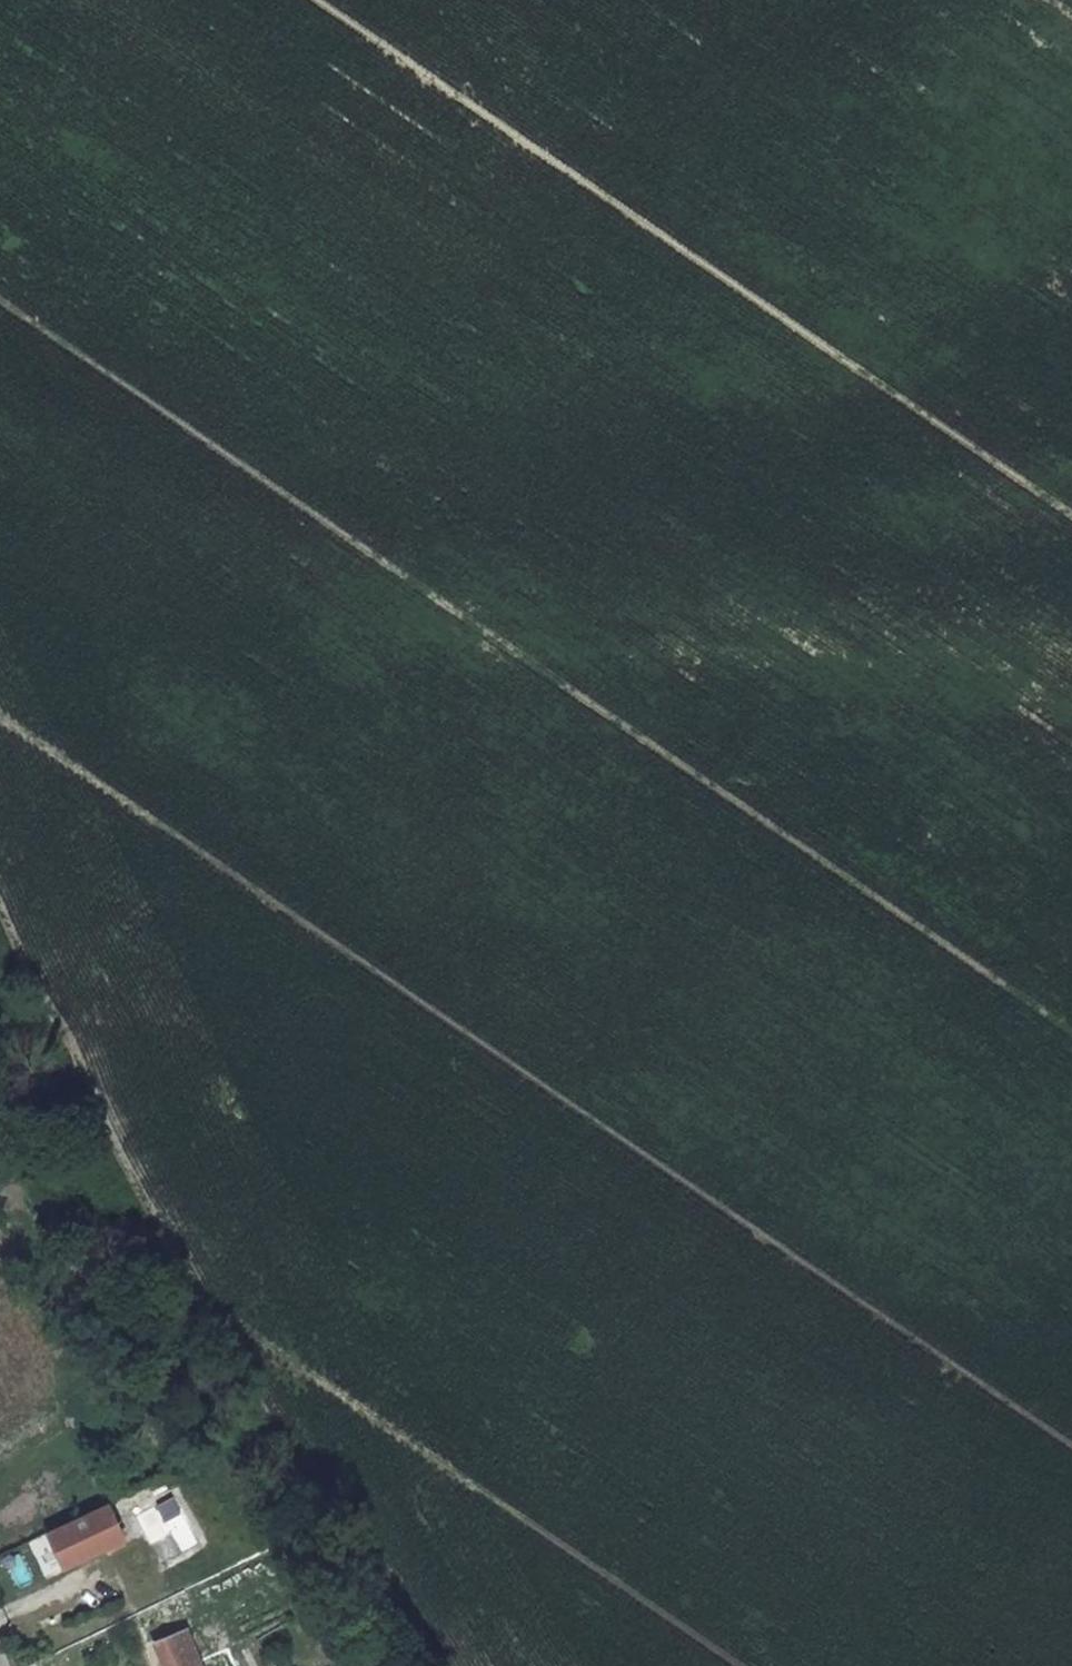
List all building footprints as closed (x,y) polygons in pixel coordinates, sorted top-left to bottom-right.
[(176,1491),(138,1512),(163,1558),(201,1538),(176,1491)] [(114,1500),(74,1517),(88,1549),(112,1538),(127,1532),(114,1500)] [(74,1517),(48,1528),(62,1560),(88,1549),(74,1517)] [(182,1628),(149,1642),(159,1665),(197,1665),(182,1628)] [(206,1636),(216,1665),(235,1665),(223,1630),(206,1636)]
